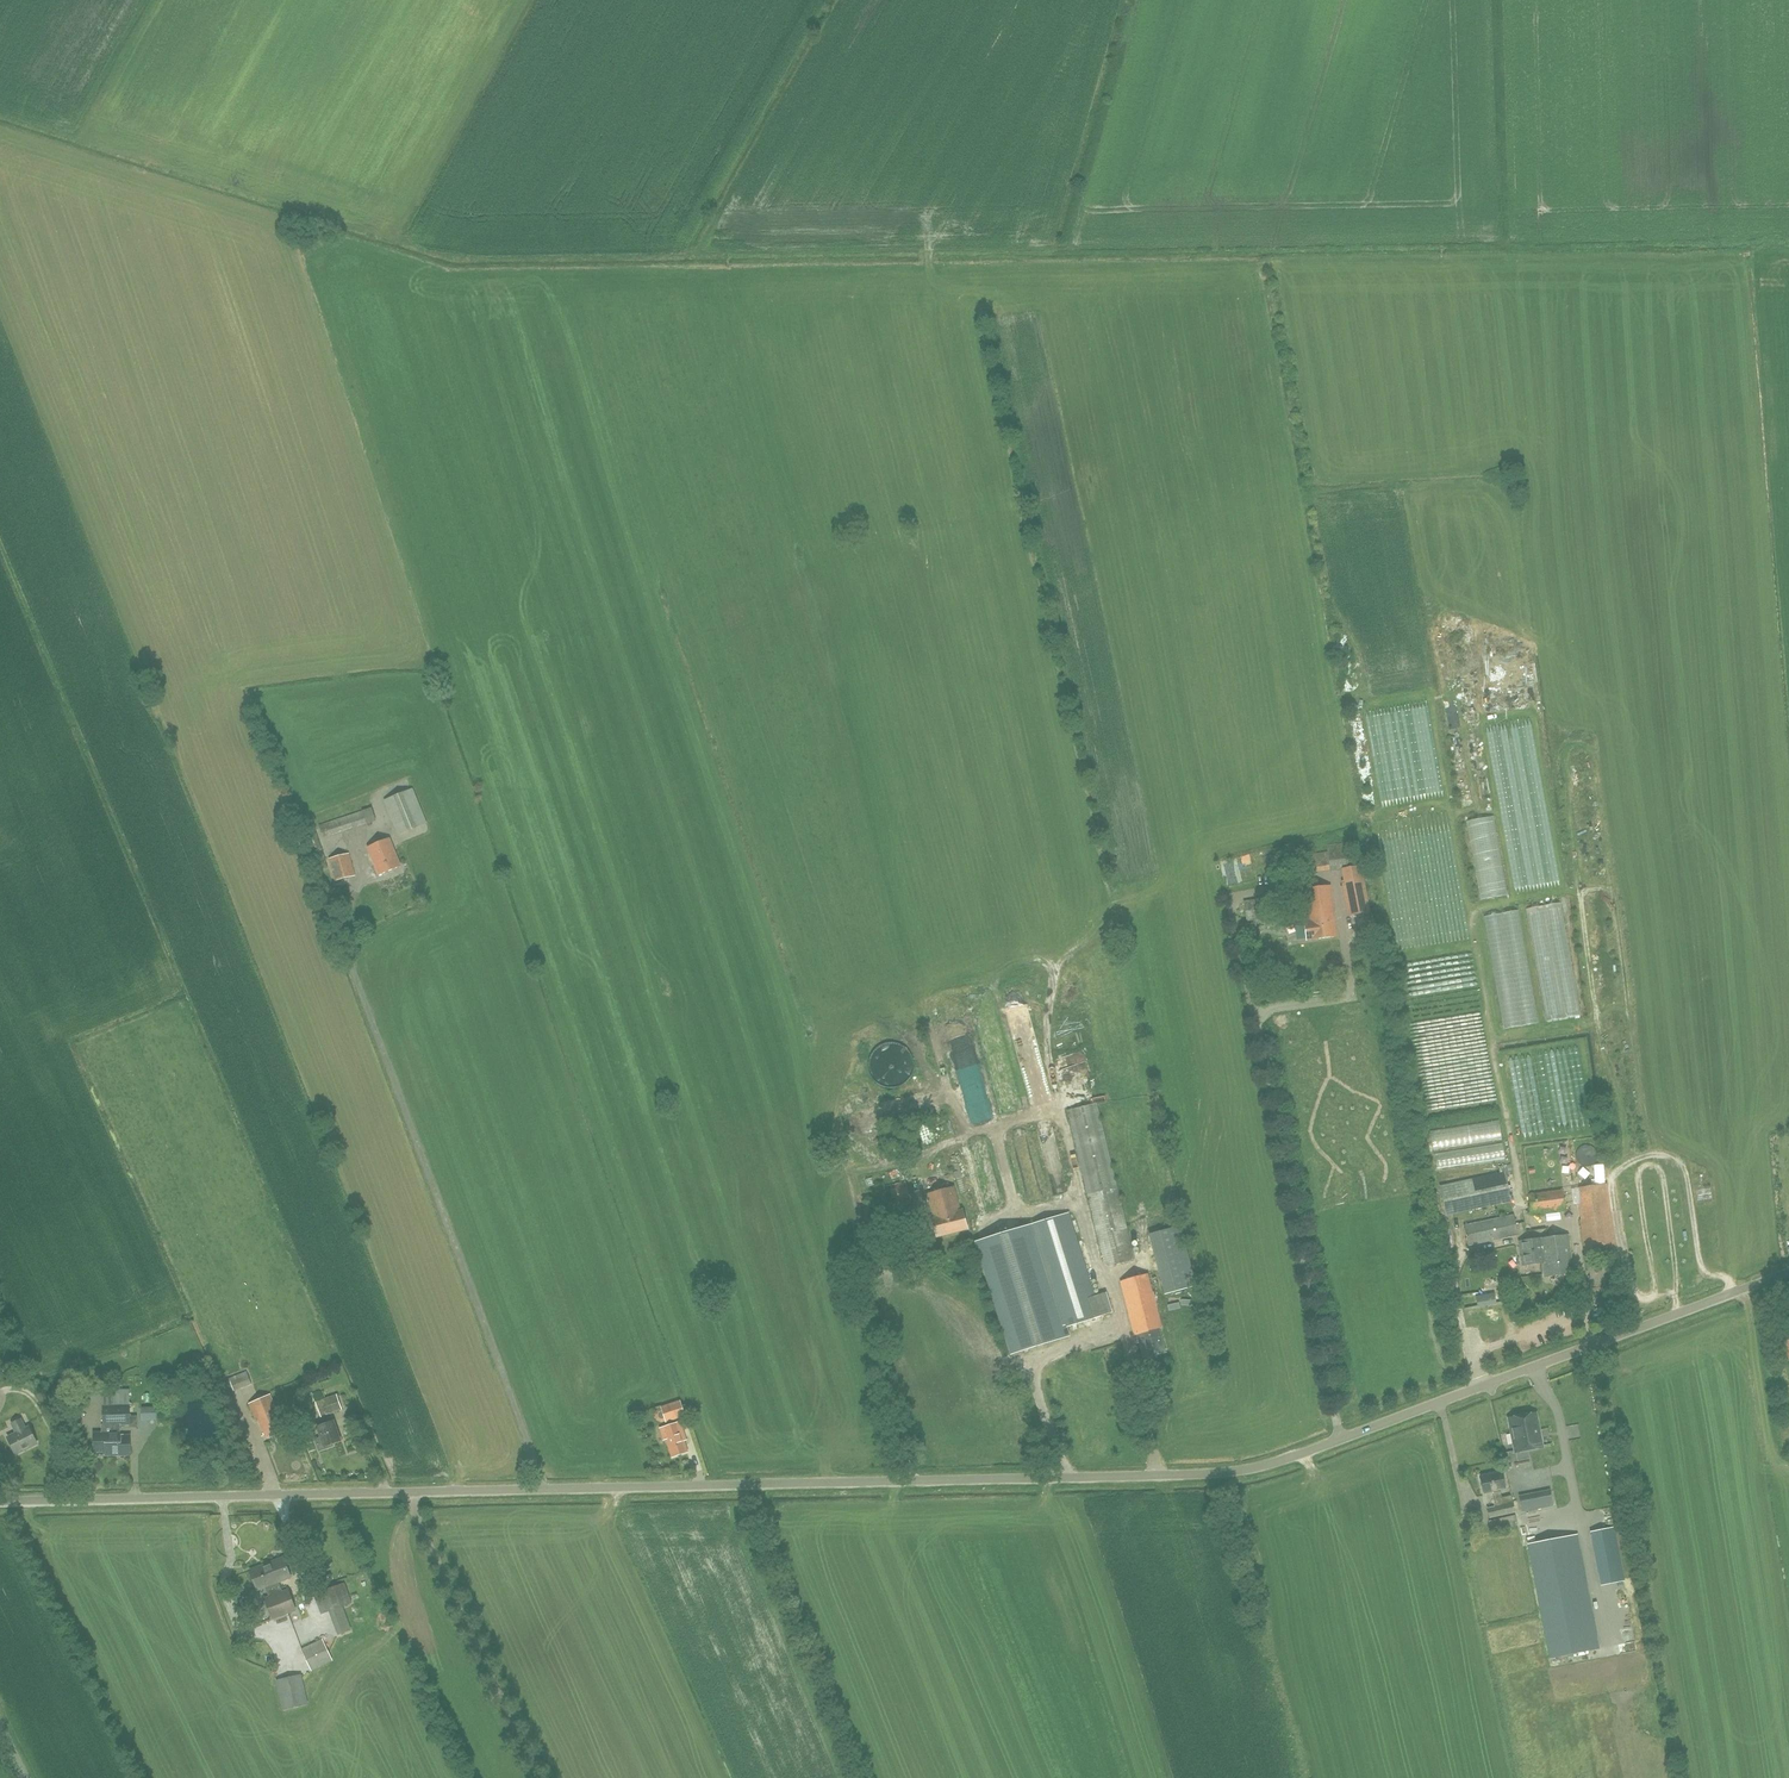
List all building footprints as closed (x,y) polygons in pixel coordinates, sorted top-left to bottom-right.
[(1458,709),(1450,711),(1451,724),(1460,723),(1458,709)] [(1458,753),(1467,752),(1465,733),(1455,734),(1458,753)] [(398,836),(427,824),(413,788),(384,800),(398,836)] [(323,838),(367,824),(368,826),(372,824),(371,822),(376,820),(372,807),(319,825),(323,838)] [(1470,821),(1475,850),(1500,846),(1495,818),(1470,821)] [(379,875),(401,866),(389,839),(367,848),(379,875)] [(1327,866),(1327,867),(1354,864),(1353,863),(1368,861),(1367,852),(1353,854),(1351,842),(1327,845),(1328,853),(1292,858),(1294,871),(1327,866)] [(1485,899),(1509,894),(1499,846),(1475,851),(1485,899)] [(335,881),(355,875),(349,853),(329,859),(335,881)] [(1370,912),(1361,866),(1342,869),(1344,881),(1342,881),(1349,916),(1370,912)] [(1337,937),(1335,921),(1330,886),(1304,889),(1308,921),(1305,921),(1307,940),(1311,940),(1337,937)] [(1248,922),(1277,918),(1273,898),(1244,902),(1248,922)] [(1544,922),(1540,908),(1529,911),(1533,925),(1544,922)] [(1507,1020),(1515,1020),(1513,999),(1505,999),(1507,1020)] [(1026,1040),(1035,1036),(1027,1017),(1012,1023),(1023,1050),(1029,1048),(1026,1040)] [(1067,1111),(1103,1259),(1105,1266),(1135,1259),(1097,1102),(1072,1109),(1072,1110),(1067,1111)] [(1439,1170),(1505,1161),(1503,1143),(1502,1143),(1499,1124),(1433,1133),(1435,1152),(1436,1152),(1439,1170)] [(1014,1132),(1018,1162),(1030,1160),(1025,1130),(1014,1132)] [(1779,1137),(1781,1149),(1788,1147),(1788,1135),(1779,1137)] [(1530,1160),(1558,1158),(1557,1150),(1529,1152),(1530,1160)] [(1446,1217),(1511,1203),(1506,1176),(1514,1174),(1512,1164),(1500,1166),(1501,1172),(1439,1186),(1446,1217)] [(885,1210),(912,1204),(907,1182),(880,1188),(885,1210)] [(1584,1254),(1616,1250),(1607,1184),(1579,1188),(1583,1220),(1580,1220),(1584,1254)] [(937,1238),(968,1229),(962,1209),(961,1210),(954,1187),(927,1194),(934,1218),(931,1218),(937,1238)] [(1531,1214),(1565,1210),(1562,1190),(1529,1195),(1531,1214)] [(1101,1316),(1113,1312),(1107,1293),(1095,1297),(1069,1214),(978,1242),(1014,1354),(1069,1336),(1066,1327),(1101,1316)] [(1468,1247),(1518,1236),(1514,1215),(1464,1226),(1468,1247)] [(1151,1235),(1157,1256),(1184,1249),(1178,1228),(1151,1235)] [(1523,1266),(1543,1263),(1545,1277),(1573,1273),(1568,1235),(1519,1242),(1523,1266)] [(1144,1359),(1166,1354),(1160,1329),(1163,1329),(1148,1274),(1121,1281),(1137,1344),(1139,1343),(1144,1359)] [(1185,1277),(1176,1281),(1180,1289),(1188,1286),(1185,1277)] [(234,1391),(251,1384),(247,1372),(229,1379),(234,1391)] [(130,1416),(129,1390),(103,1390),(104,1425),(103,1425),(103,1433),(94,1433),(95,1452),(111,1451),(111,1455),(131,1455),(130,1436),(120,1436),(120,1432),(120,1425),(130,1425),(130,1428),(137,1428),(137,1416),(130,1416)] [(268,1438),(283,1431),(274,1411),(277,1410),(270,1394),(249,1404),(256,1419),(259,1418),(268,1438)] [(337,1395),(316,1403),(321,1417),(342,1409),(337,1395)] [(665,1422),(685,1415),(680,1402),(660,1408),(665,1422)] [(1537,1412),(1526,1414),(1510,1417),(1516,1451),(1543,1445),(1537,1412)] [(16,1454),(37,1443),(30,1427),(25,1429),(21,1419),(12,1423),(17,1433),(8,1437),(16,1454)] [(317,1427),(321,1438),(315,1440),(319,1451),(333,1446),(332,1444),(341,1441),(334,1421),(317,1427)] [(673,1457),(687,1452),(684,1441),(687,1440),(680,1422),(660,1429),(664,1440),(667,1439),(673,1457)] [(1515,1513),(1512,1499),(1511,1496),(1502,1498),(1500,1491),(1507,1490),(1502,1470),(1479,1476),(1483,1495),(1491,1493),(1494,1507),(1487,1509),(1489,1519),(1515,1513)] [(1523,1510),(1532,1508),(1529,1494),(1521,1496),(1523,1510)] [(1493,1532),(1518,1526),(1515,1515),(1491,1521),(1493,1532)] [(1602,1584),(1624,1580),(1613,1529),(1592,1533),(1602,1584)] [(1577,1536),(1528,1544),(1528,1545),(1530,1545),(1550,1657),(1597,1649),(1577,1536)] [(296,1609),(289,1590),(283,1593),(279,1582),(291,1577),(284,1558),(250,1571),(257,1590),(266,1587),(270,1598),(265,1600),(272,1619),(296,1609)] [(340,1608),(353,1603),(345,1583),(314,1595),(322,1615),(327,1613),(337,1636),(349,1631),(340,1608)] [(312,1672),(334,1661),(323,1639),(301,1649),(312,1672)] [(284,1710),(308,1704),(301,1675),(277,1680),(284,1710)]
